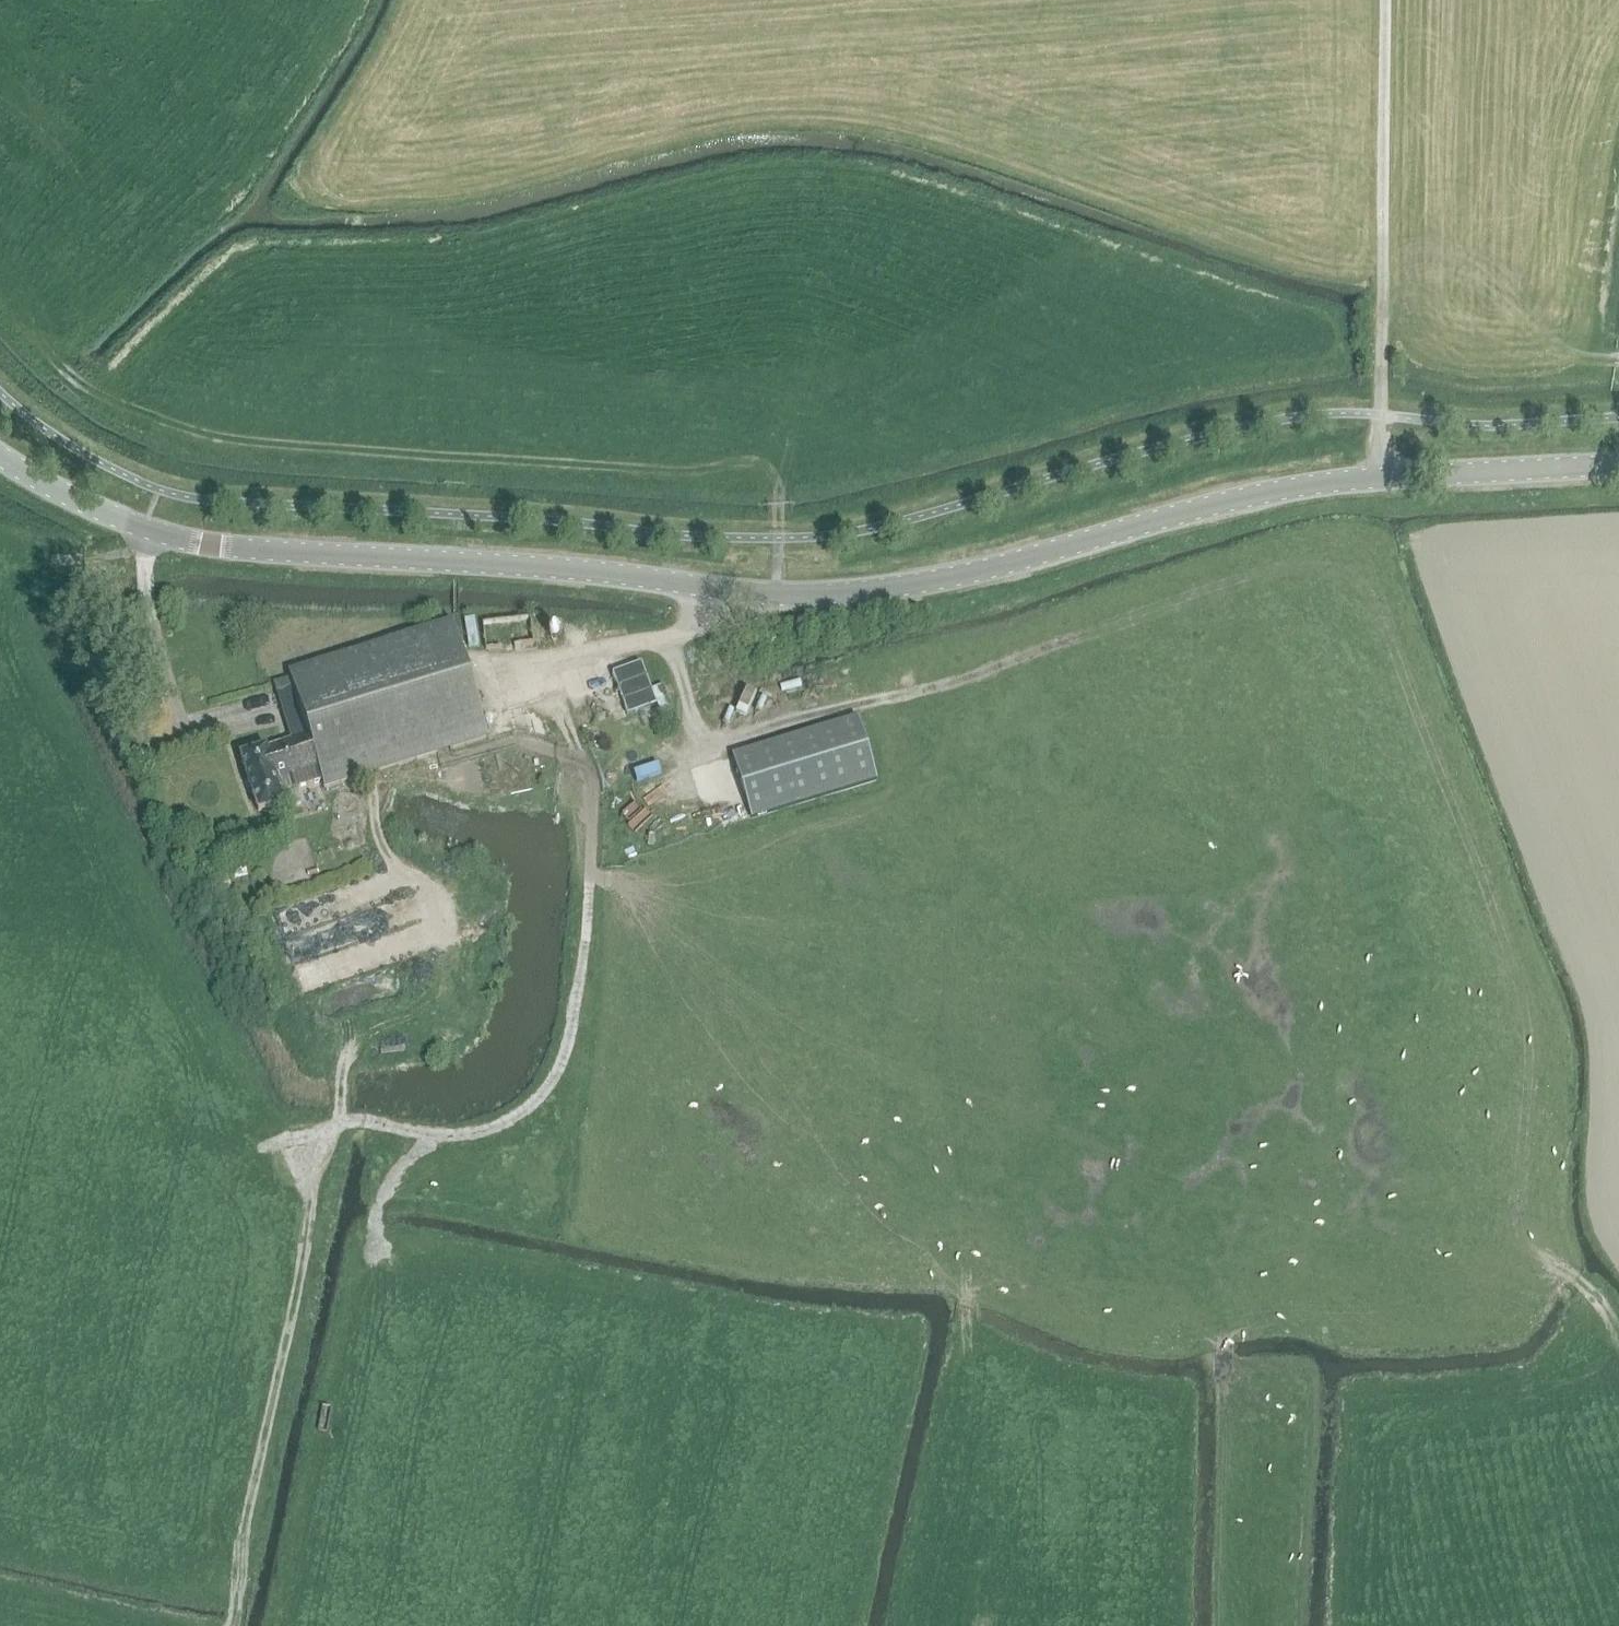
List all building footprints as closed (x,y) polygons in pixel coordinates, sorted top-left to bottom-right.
[(463,621),(467,646),(477,645),(473,619),(463,621)] [(322,788),(486,739),(451,621),(288,670),(289,677),(273,682),(291,741),(266,749),(266,748),(240,755),(240,756),(257,811),(277,806),(278,810),(302,803),(297,788),(320,781),(322,788)] [(655,705),(640,662),(611,673),(626,715),(655,705)] [(655,688),(664,713),(675,709),(667,684),(655,688)] [(758,688),(744,706),(753,713),(767,695),(758,688)] [(857,717),(732,755),(751,818),(876,781),(857,717)] [(226,867),(229,880),(246,875),(242,862),(226,867)] [(330,921),(285,938),(293,961),(339,943),(330,921)]
